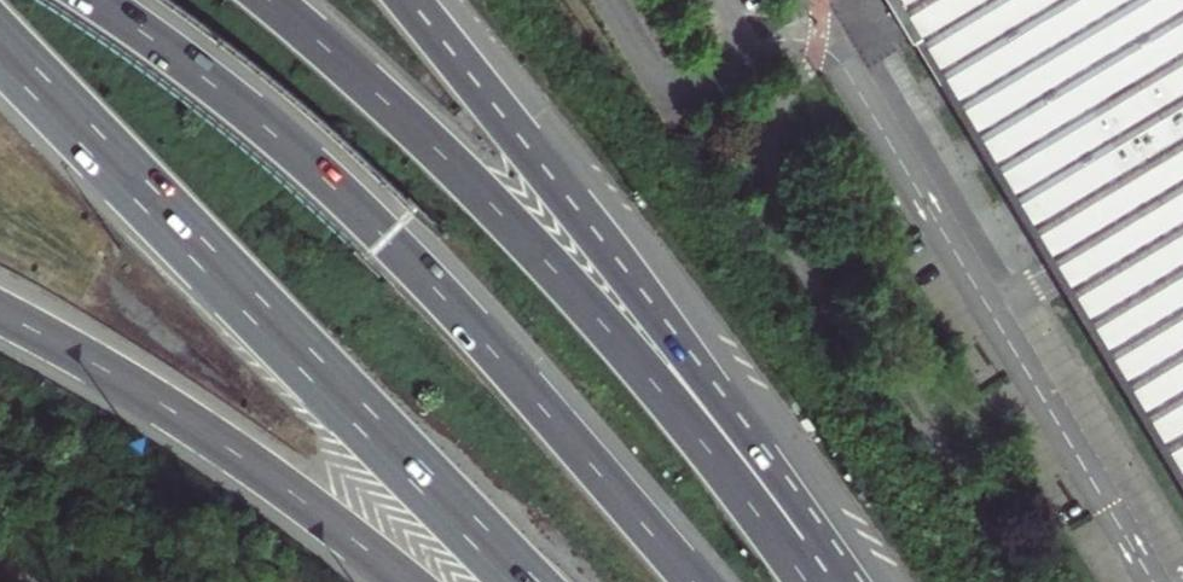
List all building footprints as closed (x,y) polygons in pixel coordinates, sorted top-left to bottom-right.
[(1037,245),(1182,488),(1182,0),(886,0),(1037,245)]
